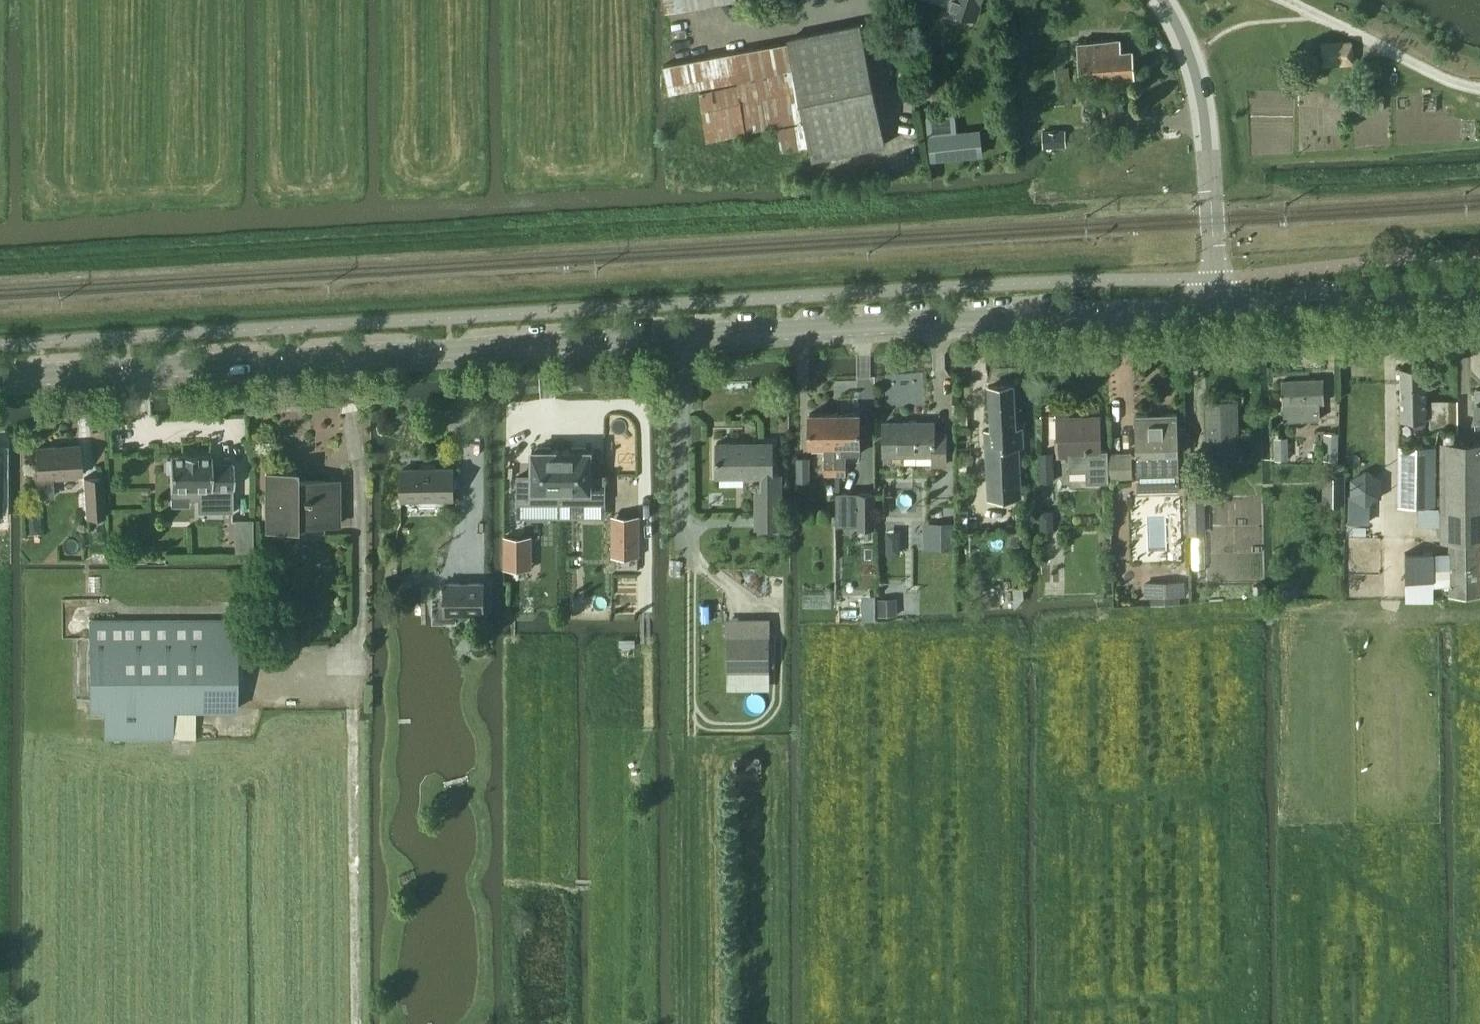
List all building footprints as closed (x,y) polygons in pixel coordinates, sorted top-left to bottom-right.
[(664,13),(676,12),(677,10),(734,0),(664,0),(664,13)] [(947,10),(976,20),(982,4),(983,0),(951,0),(947,10)] [(700,96),(702,112),(707,143),(776,129),(781,152),(810,146),(812,161),(886,145),(861,23),(787,38),(788,42),(664,65),(670,94),(738,81),(738,84),(700,93),(700,96)] [(1119,39),(1079,42),(1081,68),(1099,67),(1100,76),(1132,73),(1130,52),(1120,52),(1119,39)] [(1352,41),(1322,43),(1322,65),(1353,63),(1352,41)] [(1376,72),(1365,69),(1360,88),(1371,91),(1376,72)] [(958,133),(928,136),(931,162),(982,156),(979,131),(958,133)] [(1044,132),(1043,132),(1043,149),(1045,149),(1064,148),(1063,131),(1044,132)] [(1427,420),(1425,367),(1400,368),(1401,421),(1427,420)] [(1324,404),(1322,379),(1283,381),(1284,406),(1285,421),(1320,420),(1320,404),(1324,404)] [(1015,430),(1012,385),(989,387),(992,431),(986,432),(990,498),(1021,496),(1018,448),(1022,448),(1021,430),(1015,430)] [(1459,430),(1458,400),(1430,401),(1430,431),(1459,430)] [(1238,458),(1237,402),(1205,403),(1207,459),(1238,458)] [(835,445),(836,445),(836,413),(809,413),(809,445),(824,445),(824,476),(836,476),(836,459),(835,459),(835,445)] [(860,413),(836,413),(836,445),(860,445),(860,413)] [(1180,490),(1177,414),(1135,415),(1137,491),(1180,490)] [(1100,451),(1100,417),(1057,418),(1058,457),(1069,457),(1070,476),(1087,476),(1087,482),(1108,481),(1107,451),(1100,451)] [(934,434),(934,423),(884,423),(884,455),(934,455),(934,465),(946,465),(946,434),(934,434)] [(1339,433),(1324,433),(1324,460),(1339,460),(1339,433)] [(1289,460),(1288,437),(1275,437),(1275,460),(1289,460)] [(1441,442),(1441,509),(1441,526),(1441,540),(1449,540),(1449,555),(1450,587),(1450,595),(1479,595),(1479,441),(1441,442)] [(773,477),(773,443),(717,443),(717,477),(773,477)] [(81,476),(79,445),(36,448),(38,478),(37,478),(38,499),(54,498),(53,477),(81,476)] [(532,476),(518,476),(518,503),(518,518),(561,518),(561,503),(561,450),(551,450),(551,447),(536,447),(536,450),(534,450),(532,450),(532,452),(532,476)] [(572,450),(561,450),(561,503),(561,518),(605,518),(605,503),(605,476),(591,476),(591,452),(591,450),(589,450),(586,450),(586,447),(572,447),(572,450)] [(1436,448),(1398,447),(1398,506),(1435,507),(1436,448)] [(170,459),(167,459),(167,472),(170,472),(170,489),(171,505),(190,505),(189,499),(199,499),(207,499),(207,511),(232,511),(232,488),(234,488),(234,463),(212,463),(212,455),(197,455),(197,454),(185,454),(185,455),(170,455),(170,459)] [(1053,481),(1053,454),(1040,454),(1041,481),(1053,481)] [(1133,478),(1132,454),(1114,455),(1115,478),(1133,478)] [(810,457),(796,458),(797,482),(810,482),(810,457)] [(1188,457),(1189,481),(1201,481),(1200,457),(1188,457)] [(836,459),(836,476),(846,476),(846,459),(836,459)] [(454,500),(453,469),(401,469),(402,500),(419,500),(419,504),(436,504),(436,500),(454,500)] [(296,483),(296,471),(267,471),(267,529),(297,529),(297,525),(339,525),(338,483),(296,483)] [(1381,479),(1367,471),(1351,479),(1351,497),(1366,505),(1381,497),(1381,479)] [(1343,477),(1323,476),(1322,505),(1342,506),(1343,477)] [(102,511),(100,477),(83,478),(85,512),(102,511)] [(1202,535),(1201,481),(1189,481),(1188,481),(1190,535),(1202,535)] [(781,528),(781,492),(756,492),(756,528),(781,528)] [(875,497),(862,497),(862,523),(876,523),(875,497)] [(39,511),(26,512),(27,523),(39,522),(39,511)] [(618,516),(618,556),(638,556),(638,516),(618,516)] [(252,521),(235,521),(235,553),(252,553),(252,521)] [(1053,522),(1039,522),(1039,534),(1054,534),(1053,522)] [(955,523),(929,523),(929,550),(955,550),(955,523)] [(900,543),(899,533),(888,533),(888,543),(900,543)] [(525,568),(525,536),(505,536),(505,568),(525,568)] [(1435,580),(1434,552),(1405,553),(1406,581),(1435,580)] [(1184,595),(1184,582),(1146,583),(1146,596),(1184,595)] [(484,613),(484,583),(444,584),(444,614),(484,613)] [(896,585),(878,585),(878,601),(896,600),(896,585)] [(404,592),(398,586),(393,592),(399,597),(404,592)] [(1264,598),(1264,586),(1253,586),(1253,598),(1264,598)] [(1297,588),(1284,589),(1285,599),(1297,599),(1297,588)] [(832,592),(804,592),(803,610),(831,610),(832,592)] [(897,600),(878,601),(879,615),(898,614),(897,600)] [(236,620),(90,621),(90,711),(105,711),(105,739),(173,738),(173,711),(195,711),(236,711),(236,620)] [(769,637),(727,637),(727,670),(769,670),(769,637)]
